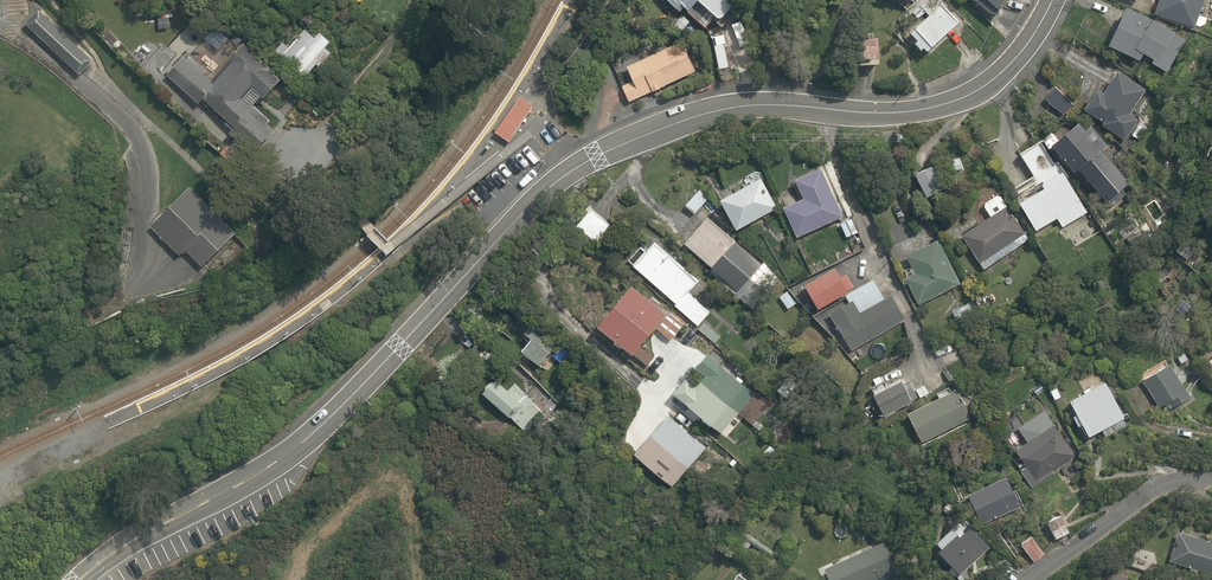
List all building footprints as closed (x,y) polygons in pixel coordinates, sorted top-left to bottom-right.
[(676,14),(682,9),(702,31),(713,20),(721,29),(741,11),(731,0),(662,0),(676,14)] [(961,18),(942,0),(923,0),(912,11),(920,20),(908,33),(915,40),(912,44),(919,51),(921,49),(925,53),(961,18)] [(1007,0),(968,0),(972,5),(969,7),(988,27),(994,28),(997,13),(1003,14),(1007,0)] [(1152,13),(1194,30),(1205,0),(1157,0),(1152,13)] [(94,60),(38,7),(24,22),(80,75),(94,60)] [(1184,37),(1124,11),(1107,50),(1138,64),(1142,56),(1154,61),(1151,69),(1167,76),(1184,37)] [(329,52),(323,47),(328,41),(315,30),(310,36),(295,23),(272,50),(307,79),(329,52)] [(876,37),(852,37),(853,66),(876,66),(876,37)] [(683,41),(625,66),(632,81),(620,86),(627,103),(697,73),(683,41)] [(183,54),(164,74),(199,107),(203,102),(228,126),(223,131),(247,154),(274,126),(252,105),(259,98),(263,101),(282,81),(241,44),(209,78),(183,54)] [(1143,89),(1113,73),(1100,97),(1093,93),(1084,110),(1101,119),(1096,128),(1124,142),(1127,136),(1138,142),(1148,123),(1130,114),(1143,89)] [(518,96),(494,132),(508,142),(532,105),(518,96)] [(1083,131),(1078,124),(1050,144),(1074,178),(1083,172),(1104,201),(1125,186),(1101,153),(1105,150),(1089,127),(1083,131)] [(1052,168),(1038,146),(1019,158),(1039,191),(1018,204),(1035,232),(1055,219),(1061,229),(1086,213),(1057,165),(1052,168)] [(933,162),(911,171),(926,205),(948,195),(933,162)] [(781,207),(794,238),(846,216),(825,167),(793,181),(801,199),(781,207)] [(716,201),(733,231),(777,207),(756,170),(742,178),(746,185),(716,201)] [(245,242),(192,187),(149,228),(180,260),(187,253),(210,276),(245,242)] [(699,188),(684,205),(695,214),(710,197),(699,188)] [(1030,240),(1000,192),(979,205),(988,220),(963,236),(983,269),(1030,240)] [(1157,197),(1142,208),(1157,229),(1172,218),(1157,197)] [(708,218),(685,244),(740,293),(763,268),(708,218)] [(851,218),(839,224),(846,237),(858,231),(851,218)] [(638,245),(624,261),(675,302),(673,305),(697,326),(709,313),(687,294),(699,280),(651,240),(644,250),(638,245)] [(962,283),(941,240),(906,257),(913,271),(902,277),(916,305),(962,283)] [(1209,264),(1192,247),(1180,258),(1197,276),(1209,264)] [(849,291),(848,289),(852,287),(844,274),(840,276),(835,268),(803,288),(817,311),(849,291)] [(683,326),(630,285),(595,330),(630,358),(632,355),(647,366),(655,355),(642,345),(653,331),(669,343),(683,326)] [(786,288),(776,295),(786,309),(796,302),(786,288)] [(857,314),(850,301),(827,314),(849,353),(903,322),(889,296),(857,314)] [(523,333),(529,339),(520,351),(538,366),(557,343),(531,323),(523,333)] [(704,351),(670,395),(719,434),(754,390),(704,351)] [(1201,367),(1211,377),(1211,355),(1201,367)] [(1187,398),(1166,365),(1140,383),(1161,415),(1187,398)] [(1065,398),(1074,415),(1070,417),(1076,428),(1080,426),(1087,438),(1127,416),(1105,376),(1065,398)] [(481,392),(508,418),(510,417),(526,433),(527,432),(531,435),(537,429),(533,426),(545,414),(514,383),(506,391),(494,380),(492,382),(488,382),(484,386),(484,390),(481,392)] [(869,393),(879,416),(911,402),(902,380),(869,393)] [(957,392),(905,416),(918,445),(970,420),(957,392)] [(705,447),(666,414),(632,454),(671,486),(705,447)] [(1072,457),(1041,414),(1016,432),(1024,443),(1012,451),(1022,466),(1017,470),(1031,490),(1054,474),(1052,471),(1072,457)] [(1017,509),(1004,478),(966,493),(978,524),(1017,509)] [(1059,516),(1045,523),(1055,541),(1069,534),(1059,516)] [(958,576),(989,545),(961,517),(930,547),(950,567),(946,570),(952,576),(955,573),(958,576)] [(1177,531),(1168,562),(1211,575),(1211,535),(1210,535),(1208,541),(1177,531)] [(1030,534),(1018,543),(1032,562),(1044,554),(1030,534)] [(884,545),(823,572),(827,579),(887,579),(898,575),(884,545)]
